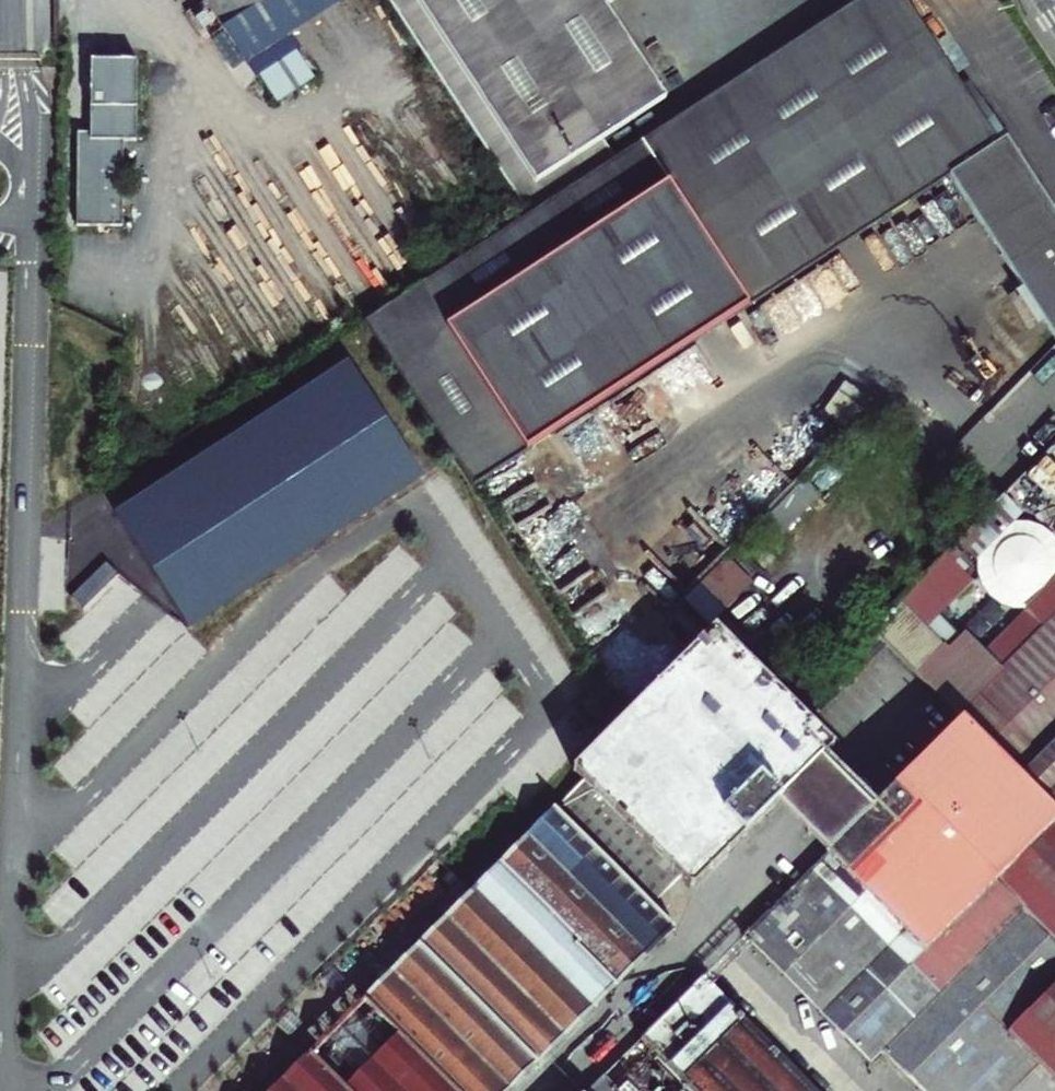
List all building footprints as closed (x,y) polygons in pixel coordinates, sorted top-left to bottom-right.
[(223,29),(267,0),(205,0),(223,29)] [(904,0),(857,0),(614,157),(528,213),(363,320),(469,485),(948,175),(1054,342),(1054,218),(1004,139),(1003,140),(997,144),(959,85),(904,0)] [(528,213),(614,157),(603,139),(666,97),(606,5),(613,0),(389,0),(528,213)] [(196,20),(203,31),(211,26),(204,15),(196,20)] [(103,58),(87,59),(88,132),(76,132),(77,226),(123,225),(122,140),(134,140),(133,57),(117,58),(117,51),(103,51),(103,58)] [(260,79),(276,104),(313,80),(296,55),(260,79)] [(966,80),(959,85),(997,144),(1003,140),(985,110),(966,80)] [(424,479),(348,362),(119,510),(189,628),(424,479)] [(826,413),(846,423),(853,411),(851,410),(860,394),(842,384),(826,413)] [(966,479),(1010,432),(989,412),(945,460),(966,479)] [(819,494),(804,478),(769,512),(761,520),(777,536),(819,494)] [(1029,524),(1002,496),(990,508),(987,511),(945,553),(973,581),(1029,524)] [(973,581),(945,553),(901,597),(877,622),(870,629),(920,680),(961,640),(938,616),(973,581)] [(684,600),(713,626),(755,581),(725,554),(684,600)] [(997,675),(956,716),(960,720),(1054,814),(1054,616),(997,675)] [(575,770),(583,779),(555,808),(650,904),(679,876),(690,887),(776,802),(819,759),(833,746),(716,629),(622,723),(575,770)] [(961,640),(920,680),(956,716),(997,675),(961,640)] [(744,936),(869,1062),(881,1051),(921,1090),(1012,1090),(1038,1065),(1007,1034),(1054,987),(1054,941),(995,881),(1054,820),(1054,814),(960,720),(870,810),(826,853),(744,936)] [(870,810),(819,759),(776,802),(826,853),(870,810)] [(555,808),(500,863),(578,941),(575,944),(615,986),(674,928),(650,904),(555,808)] [(995,881),(1054,941),(1054,820),(995,881)] [(578,941),(500,863),(418,944),(537,1063),(615,986),(575,944),(578,941)] [(365,998),(457,1090),(509,1090),(537,1063),(418,944),(365,998)] [(703,977),(641,1038),(694,1090),(816,1090),(703,977)] [(1007,1034),(1038,1065),(1054,1082),(1054,987),(1007,1034)] [(365,998),(311,1052),(349,1090),(457,1090),(365,998)] [(311,1052),(272,1090),(349,1090),(311,1052)] [(602,1076),(587,1090),(617,1090),(602,1076)]
